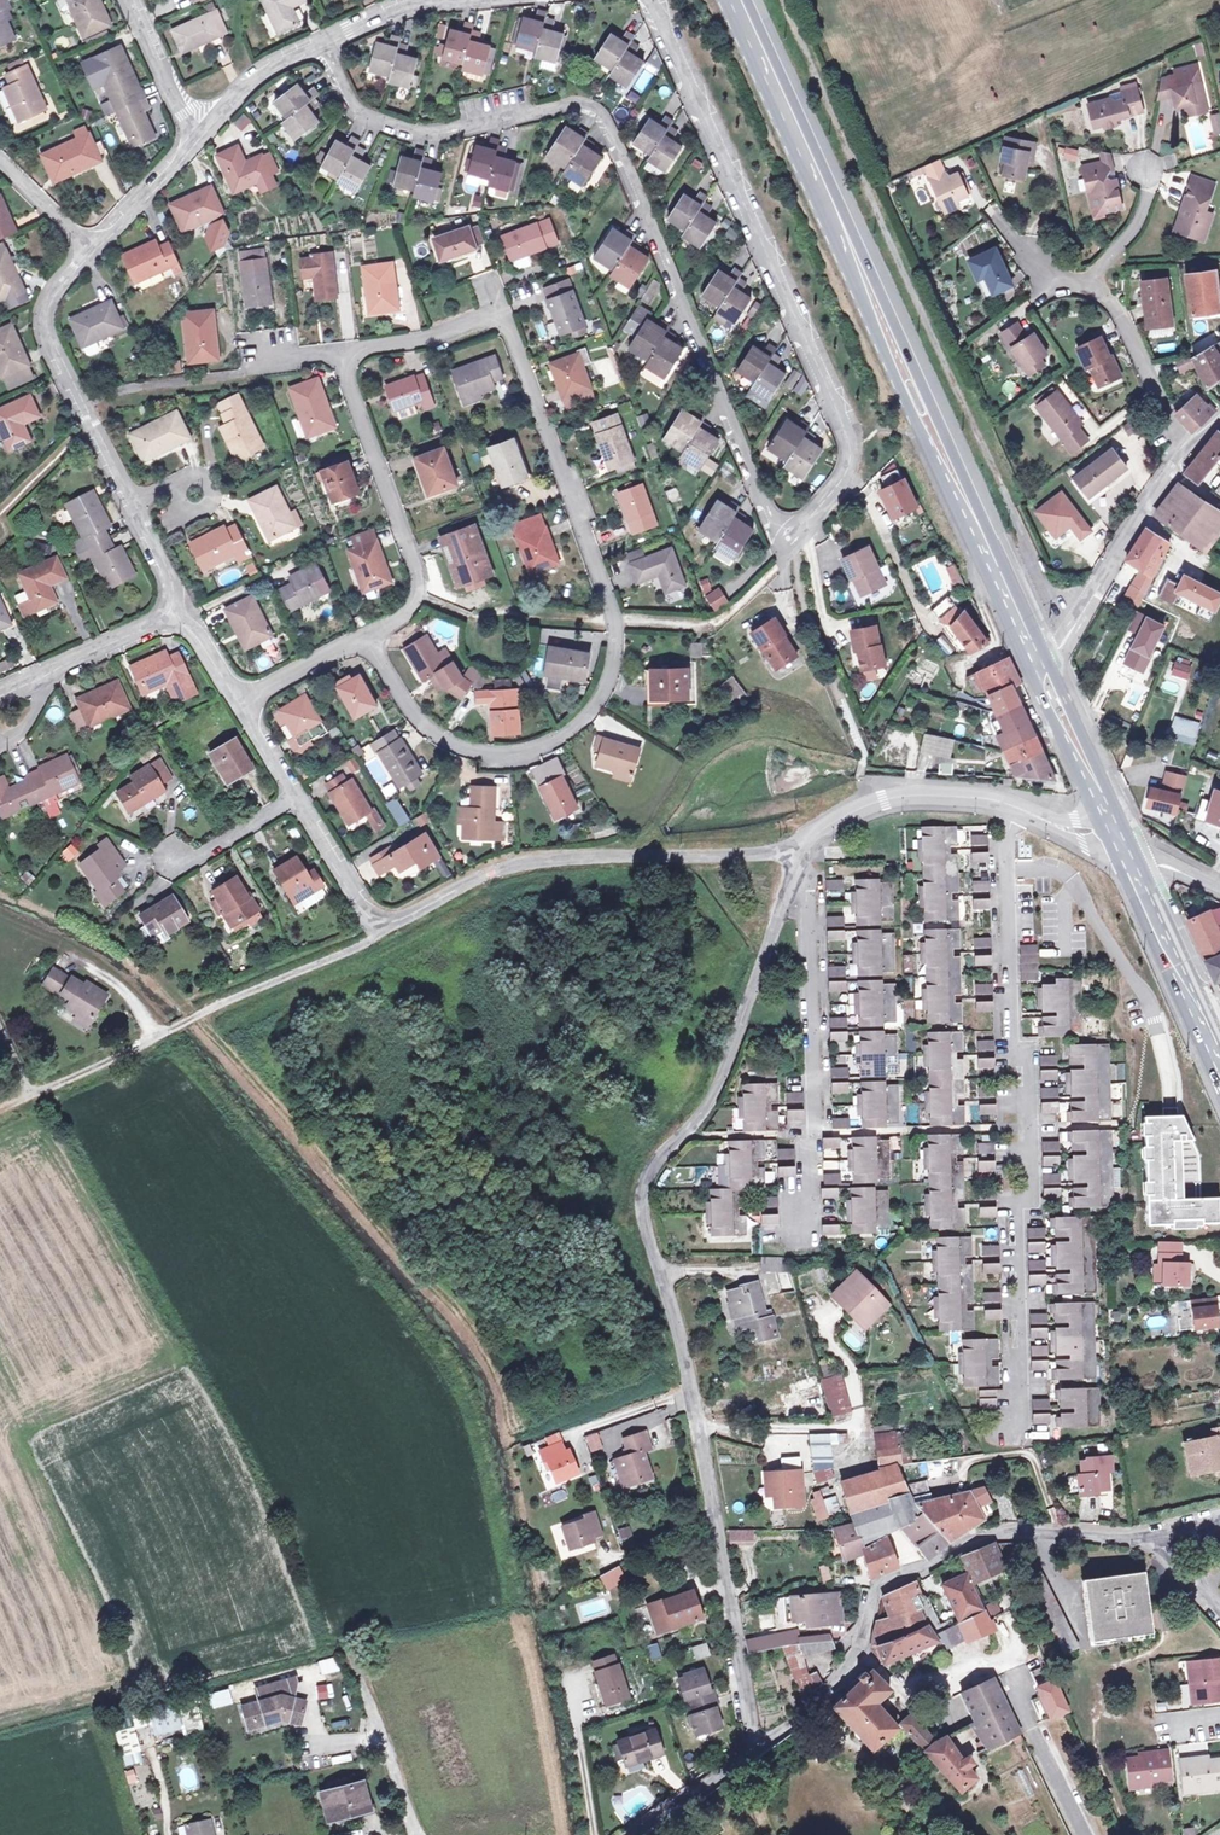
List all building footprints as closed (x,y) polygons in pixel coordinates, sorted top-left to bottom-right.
[(8,0),(0,0),(0,43),(14,36),(2,9),(10,5),(8,0)] [(104,24),(107,23),(97,0),(64,0),(80,35),(83,34),(104,24)] [(278,31),(297,22),(288,4),(298,0),(263,0),(278,31)] [(213,23),(217,21),(211,8),(170,27),(180,48),(217,31),(213,23)] [(515,50),(536,55),(543,26),(544,18),(534,16),(533,26),(520,23),(515,50)] [(104,24),(83,34),(85,39),(107,29),(104,24)] [(442,56),(462,61),(470,33),(472,26),(462,25),(459,34),(449,32),(442,56)] [(543,26),(536,55),(534,63),(556,69),(562,38),(552,35),(553,27),(543,26)] [(372,68),(390,74),(399,42),(401,34),(393,32),(389,44),(380,41),(372,68)] [(592,62),(613,74),(629,46),(634,38),(625,32),(620,40),(609,33),(592,62)] [(470,33),(462,61),(460,70),(483,76),(490,48),(477,44),(480,35),(470,33)] [(1203,39),(1195,40),(1198,54),(1206,52),(1203,39)] [(409,43),(399,42),(390,74),(388,80),(411,86),(419,57),(406,53),(409,43)] [(117,44),(107,48),(111,58),(121,53),(117,44)] [(637,50),(629,46),(613,74),(608,82),(627,93),(645,63),(633,57),(637,50)] [(99,100),(104,112),(113,109),(133,100),(129,90),(136,87),(121,53),(111,58),(107,48),(79,60),(90,85),(101,81),(108,97),(99,100)] [(9,82),(2,85),(17,117),(44,105),(25,63),(22,64),(19,56),(4,63),(7,70),(4,71),(9,82)] [(1176,103),(1186,100),(1192,99),(1196,111),(1208,107),(1194,60),(1173,66),(1174,72),(1159,77),(1156,96),(1172,91),(1176,103)] [(279,98),(291,115),(318,97),(323,93),(321,89),(319,85),(311,90),(310,89),(304,80),(279,98)] [(1107,126),(1119,122),(1118,117),(1145,108),(1137,84),(1124,88),(1127,98),(1117,101),(1114,93),(1091,100),(1098,124),(1106,122),(1107,126)] [(136,87),(129,90),(133,100),(140,97),(142,96),(137,86),(136,87)] [(133,100),(113,109),(129,146),(151,136),(139,109),(144,107),(140,97),(133,100)] [(318,97),(291,115),(288,118),(300,136),(323,120),(318,113),(316,111),(323,106),(318,97)] [(1192,99),(1186,100),(1190,112),(1196,111),(1192,99)] [(1219,120),(1219,119),(1218,109),(1209,111),(1213,129),(1215,128),(1214,122),(1219,120)] [(237,126),(245,117),(239,111),(231,120),(237,126)] [(645,156),(650,159),(668,131),(673,125),(665,119),(660,126),(652,119),(633,148),(645,156)] [(75,137),(87,132),(83,122),(71,127),(75,137)] [(544,156),(562,168),(580,141),(585,134),(576,128),(571,135),(567,132),(563,128),(544,156)] [(323,158),(343,169),(357,141),(360,136),(351,131),(346,139),(344,138),(336,133),(323,158)] [(651,170),(664,178),(682,149),(674,144),(678,137),(668,131),(650,159),(645,167),(651,170)] [(87,132),(75,137),(40,152),(50,176),(71,167),(72,170),(99,159),(87,132)] [(1030,150),(1035,151),(1036,141),(1008,135),(1002,171),(1025,176),(1030,150)] [(464,169),(485,175),(494,144),(495,138),(487,136),(484,145),(481,144),(472,142),(464,169)] [(366,145),(357,141),(343,169),(340,174),(357,183),(370,158),(364,155),(362,153),(366,145)] [(580,141),(562,168),(558,174),(577,187),(595,159),(590,156),(588,154),(591,149),(580,141)] [(240,158),(233,142),(212,151),(229,188),(267,173),(265,167),(271,165),(264,150),(257,153),(256,151),(240,158)] [(503,146),(494,144),(485,175),(483,181),(504,187),(511,160),(504,158),(502,158),(500,157),(503,146)] [(1065,147),(1062,158),(1075,162),(1078,151),(1065,147)] [(1102,147),(1105,159),(1114,157),(1113,149),(1102,147)] [(394,178),(414,185),(423,156),(425,150),(416,148),(413,158),(410,157),(400,154),(394,178)] [(433,157),(423,156),(414,185),(412,191),(434,197),(442,169),(433,167),(430,166),(433,157)] [(640,164),(645,167),(650,159),(645,156),(640,164)] [(1116,168),(1114,157),(1105,159),(1084,165),(1089,190),(1091,189),(1097,216),(1106,213),(1106,210),(1125,204),(1118,175),(1107,178),(1105,171),(1116,168)] [(966,195),(957,176),(956,175),(944,181),(941,176),(944,175),(938,160),(923,167),(945,213),(957,207),(955,201),(967,196),(966,195)] [(659,186),(664,178),(651,170),(646,179),(659,186)] [(1192,170),(1189,180),(1209,187),(1212,176),(1192,170)] [(957,176),(966,195),(970,193),(961,174),(957,176)] [(1203,206),(1209,187),(1189,180),(1182,200),(1185,201),(1178,225),(1203,234),(1210,209),(1203,206)] [(221,212),(224,211),(211,185),(172,201),(184,229),(205,220),(209,229),(207,236),(212,248),(225,243),(226,238),(229,230),(221,212)] [(15,228),(0,196),(0,235),(15,228)] [(666,223),(684,235),(701,208),(704,203),(696,198),(692,203),(683,197),(666,223)] [(701,208),(684,235),(680,240),(696,250),(714,224),(707,220),(711,214),(701,208)] [(718,221),(725,224),(729,216),(722,213),(718,221)] [(523,252),(551,241),(542,217),(495,235),(504,259),(506,258),(523,252)] [(462,226),(470,244),(479,241),(472,222),(462,226)] [(470,246),(470,244),(462,226),(430,238),(438,258),(470,246)] [(593,263),(613,276),(633,247),(636,242),(628,235),(623,241),(619,239),(613,234),(593,263)] [(225,243),(212,248),(219,254),(223,248),(234,245),(226,238),(225,243)] [(157,239),(125,254),(137,281),(171,265),(176,273),(184,270),(170,241),(161,246),(157,239)] [(641,252),(633,247),(613,276),(608,283),(626,295),(645,266),(640,262),(636,260),(641,252)] [(242,304),(266,301),(259,249),(235,252),(242,304)] [(1,293),(5,303),(22,295),(0,250),(0,294),(1,293)] [(313,298),(333,296),(327,251),(307,254),(308,258),(297,259),(299,276),(310,275),(313,298)] [(993,297),(1013,288),(997,251),(970,263),(978,282),(985,279),(993,297)] [(523,252),(506,258),(509,267),(526,261),(523,252)] [(485,272),(480,255),(469,258),(474,276),(485,272)] [(364,312),(394,308),(387,261),(358,265),(364,312)] [(1214,267),(1184,270),(1191,313),(1219,310),(1219,304),(1216,280),(1215,272),(1214,267)] [(700,297),(717,309),(735,282),(739,275),(730,270),(727,275),(718,269),(700,297)] [(566,328),(580,323),(563,276),(540,285),(557,331),(566,328)] [(1145,291),(1146,300),(1150,299),(1152,316),(1172,314),(1168,277),(1146,279),(1147,291),(1145,291)] [(735,282),(717,309),(713,315),(732,327),(750,300),(739,293),(742,287),(735,282)] [(647,308),(660,288),(654,284),(641,304),(647,308)] [(116,312),(109,315),(102,298),(63,317),(75,344),(88,337),(120,321),(116,312)] [(1150,299),(1146,300),(1148,324),(1173,322),(1172,314),(1152,316),(1150,299)] [(637,310),(629,320),(642,329),(635,339),(627,350),(647,364),(666,336),(669,331),(660,325),(656,331),(652,328),(646,323),(649,318),(637,310)] [(208,322),(204,323),(203,312),(176,314),(181,361),(211,358),(208,322)] [(642,329),(629,320),(623,330),(635,339),(642,329)] [(580,323),(566,328),(568,334),(582,329),(580,323)] [(998,336),(1003,344),(1023,331),(1018,323),(998,336)] [(28,374),(3,324),(0,325),(0,383),(2,386),(28,374)] [(1219,340),(1219,331),(1218,328),(1201,339),(1207,348),(1219,340)] [(1003,344),(1023,374),(1032,368),(1037,375),(1047,369),(1043,363),(1049,358),(1034,334),(1028,338),(1023,331),(1003,344)] [(666,336),(647,364),(644,369),(662,381),(681,355),(674,351),(671,348),(674,342),(666,336)] [(88,337),(75,344),(80,353),(93,347),(88,337)] [(1113,358),(1109,359),(1100,340),(1078,350),(1087,370),(1091,369),(1098,388),(1121,379),(1113,358)] [(1207,348),(1194,356),(1202,385),(1219,373),(1219,340),(1207,348)] [(735,371),(752,382),(771,353),(775,346),(768,341),(763,348),(755,342),(735,371)] [(779,358),(771,353),(752,382),(749,387),(767,399),(786,370),(776,363),(779,358)] [(460,396),(478,390),(492,385),(490,379),(499,375),(492,354),(450,370),(460,396)] [(574,354),(548,362),(559,394),(563,393),(567,405),(589,397),(574,354)] [(1176,357),(1180,369),(1194,364),(1192,357),(1190,358),(1188,354),(1176,357)] [(1032,368),(1023,374),(1028,381),(1037,375),(1032,368)] [(413,377),(385,387),(393,411),(395,411),(412,405),(421,402),(424,410),(433,407),(422,376),(414,379),(413,377)] [(315,379),(287,390),(306,438),(330,428),(323,411),(326,410),(315,379)] [(767,399),(749,387),(743,395),(762,407),(767,399)] [(478,390),(460,396),(461,401),(480,395),(478,390)] [(237,391),(218,400),(227,419),(219,422),(234,454),(262,441),(237,391)] [(1077,431),(1080,428),(1055,394),(1034,409),(1070,456),(1087,443),(1077,431)] [(1211,397),(1204,405),(1192,394),(1179,408),(1176,405),(1173,408),(1175,413),(1193,431),(1205,418),(1213,409),(1217,404),(1211,397)] [(25,396),(0,408),(0,434),(7,448),(26,440),(18,423),(34,415),(25,396)] [(176,405),(129,429),(141,452),(159,443),(161,447),(189,433),(176,405)] [(412,405),(395,411),(398,418),(415,413),(412,405)] [(663,437),(683,450),(701,422),(705,415),(696,408),(691,416),(687,414),(680,410),(663,437)] [(611,410),(587,420),(603,464),(611,461),(612,465),(629,458),(611,410)] [(766,449),(784,461),(803,431),(807,425),(800,420),(795,426),(784,419),(766,449)] [(1138,430),(1134,420),(1122,430),(1126,439),(1138,430)] [(701,422),(683,450),(678,457),(679,457),(684,461),(696,469),(697,467),(703,459),(715,440),(709,435),(705,433),(708,427),(701,422)] [(803,431),(784,461),(780,467),(800,481),(819,452),(808,444),(812,438),(803,431)] [(1211,466),(1214,462),(1219,457),(1219,456),(1219,433),(1219,432),(1184,470),(1187,473),(1199,481),(1211,466)] [(506,482),(530,472),(518,437),(493,446),(506,482)] [(425,489),(427,496),(454,487),(441,449),(403,461),(413,493),(425,489)] [(1126,470),(1112,451),(1073,481),(1087,500),(1126,470)] [(684,461),(679,457),(675,462),(680,466),(684,461)] [(593,460),(597,474),(606,472),(601,458),(593,460)] [(330,501),(355,491),(343,459),(318,468),(330,501)] [(703,459),(697,467),(706,472),(711,464),(703,459)] [(885,487),(879,490),(892,517),(915,506),(902,479),(901,480),(895,469),(880,476),(885,487)] [(667,497),(677,494),(674,481),(663,485),(667,497)] [(629,532),(652,524),(638,483),(614,492),(629,532)] [(1196,539),(1208,548),(1214,540),(1219,532),(1219,511),(1179,483),(1158,512),(1171,521),(1184,502),(1209,521),(1196,539)] [(270,544),(296,532),(274,486),(248,498),(270,544)] [(416,500),(427,496),(425,489),(413,493),(416,500)] [(83,546),(103,536),(98,527),(105,523),(87,490),(61,504),(78,536),(83,546)] [(1060,494),(1034,514),(1054,540),(1069,529),(1079,542),(1090,533),(1060,494)] [(594,500),(598,509),(610,504),(606,495),(594,500)] [(697,521),(715,533),(732,507),(737,501),(729,496),(725,502),(721,500),(714,495),(697,521)] [(1171,521),(1196,539),(1209,521),(1184,502),(1171,521)] [(732,507),(715,533),(710,541),(729,555),(748,527),(741,523),(737,521),(742,514),(732,507)] [(528,573),(557,563),(547,534),(540,515),(512,524),(528,573)] [(233,559),(246,554),(232,524),(224,529),(221,523),(189,538),(201,565),(230,551),(233,559)] [(368,523),(347,529),(355,549),(349,551),(360,584),(387,575),(368,523)] [(458,572),(452,574),(456,585),(476,579),(477,581),(490,576),(473,527),(446,536),(458,572)] [(1132,585),(1134,587),(1144,593),(1153,575),(1165,552),(1170,544),(1148,527),(1126,559),(1144,571),(1132,585)] [(553,532),(547,534),(557,563),(563,561),(553,532)] [(70,541),(74,551),(83,546),(78,536),(70,541)] [(109,548),(103,536),(83,546),(74,551),(82,565),(90,561),(104,587),(130,574),(116,545),(109,548)] [(458,572),(446,536),(440,538),(452,574),(458,572)] [(627,563),(646,556),(642,544),(623,551),(627,563)] [(646,556),(627,563),(634,584),(657,576),(663,593),(683,586),(669,548),(646,556)] [(849,580),(852,579),(855,585),(854,586),(859,597),(883,586),(866,548),(840,560),(849,580)] [(1199,551),(1194,558),(1207,567),(1212,559),(1199,551)] [(34,594),(26,598),(21,600),(26,613),(55,600),(48,583),(64,576),(55,555),(22,569),(30,586),(34,594)] [(312,561),(284,575),(288,583),(277,588),(287,608),(326,589),(312,561)] [(950,562),(943,566),(953,585),(960,582),(950,562)] [(1176,592),(1215,613),(1219,603),(1219,593),(1185,575),(1176,592)] [(718,584),(708,591),(716,603),(726,597),(718,584)] [(34,594),(30,586),(22,590),(26,598),(34,594)] [(1144,593),(1134,587),(1127,599),(1138,606),(1144,593)] [(951,621),(961,608),(944,594),(930,611),(941,620),(946,614),(951,621)] [(12,621),(0,596),(0,627),(12,621)] [(243,647),(269,635),(252,596),(225,607),(243,647)] [(961,608),(951,621),(959,632),(968,645),(984,637),(963,606),(961,608)] [(941,620),(953,635),(959,632),(951,621),(946,614),(941,620)] [(1126,657),(1141,620),(1132,616),(1117,653),(1126,657)] [(1165,626),(1146,617),(1124,664),(1143,673),(1165,626)] [(791,656),(779,635),(779,634),(769,618),(745,632),(755,649),(757,647),(770,668),(791,656)] [(853,652),(856,652),(859,671),(882,667),(878,646),(877,647),(873,627),(849,632),(853,652)] [(436,669),(446,684),(464,697),(472,681),(464,676),(462,675),(445,646),(438,651),(427,632),(404,645),(423,677),(430,673),(436,669)] [(684,652),(697,652),(696,640),(684,640),(684,652)] [(571,647),(554,644),(549,668),(551,668),(548,682),(564,685),(566,671),(587,675),(592,651),(571,647)] [(195,691),(178,651),(168,655),(165,649),(131,663),(143,690),(166,680),(174,699),(195,691)] [(989,659),(987,660),(998,684),(987,689),(994,705),(995,709),(1018,699),(1011,683),(1018,680),(1005,652),(989,659)] [(253,659),(259,671),(272,665),(265,653),(253,659)] [(983,680),(987,689),(998,684),(987,660),(976,664),(978,669),(983,680)] [(473,662),(464,676),(472,681),(479,668),(480,667),(473,662)] [(1183,677),(1187,665),(1177,662),(1173,673),(1183,677)] [(653,689),(690,689),(690,663),(653,663),(653,689)] [(353,710),(375,696),(357,667),(335,680),(353,710)] [(487,672),(479,668),(472,681),(479,685),(487,672)] [(436,684),(446,684),(436,669),(430,673),(436,684)] [(971,686),(983,680),(978,669),(966,674),(971,686)] [(733,692),(742,685),(731,670),(721,677),(733,692)] [(131,703),(118,676),(78,695),(85,708),(74,713),(81,726),(131,703)] [(481,701),(497,701),(498,730),(522,729),(521,690),(513,690),(512,681),(497,681),(497,690),(481,690),(481,701)] [(276,705),(283,716),(298,740),(322,725),(301,690),(276,705)] [(994,723),(1005,745),(1036,732),(1018,699),(995,709),(1000,720),(994,723)] [(276,720),(283,716),(276,705),(269,709),(276,720)] [(1196,726),(1174,719),(1172,729),(1193,736),(1196,726)] [(389,723),(374,732),(380,741),(376,744),(397,779),(420,764),(399,730),(395,732),(389,723)] [(920,748),(911,745),(915,733),(885,724),(873,759),(902,768),(903,766),(913,769),(920,748)] [(938,732),(928,729),(922,744),(933,747),(938,732)] [(380,741),(374,732),(370,734),(368,735),(374,745),(376,744),(380,741)] [(954,735),(938,732),(933,747),(934,755),(939,756),(952,758),(953,753),(949,752),(954,735)] [(1005,745),(1011,758),(1042,743),(1036,732),(1005,745)] [(601,759),(613,762),(633,767),(640,743),(607,735),(601,759)] [(233,736),(209,750),(221,769),(225,766),(232,776),(251,764),(233,736)] [(139,751),(143,759),(161,750),(156,742),(139,751)] [(1042,743),(1011,758),(1009,759),(1015,770),(1050,772),(1050,776),(1059,777),(1042,743)] [(45,802),(57,798),(53,789),(80,777),(68,749),(40,761),(44,769),(33,774),(42,794),(45,802)] [(128,806),(164,787),(161,779),(170,774),(159,755),(129,770),(133,778),(117,786),(128,806)] [(545,781),(564,771),(567,770),(560,755),(538,766),(545,781)] [(938,767),(951,768),(952,758),(939,756),(938,767)] [(344,764),(353,773),(359,767),(350,758),(344,764)] [(613,762),(601,759),(598,771),(610,774),(613,762)] [(301,771),(304,776),(313,771),(309,766),(301,771)] [(367,808),(371,806),(349,773),(343,777),(338,768),(323,778),(350,819),(367,808)] [(33,774),(10,784),(5,771),(0,773),(0,805),(2,810),(42,794),(33,774)] [(564,771),(545,781),(544,781),(559,813),(580,803),(564,771)] [(1179,794),(1183,776),(1165,771),(1160,789),(1149,786),(1144,805),(1174,812),(1179,794)] [(468,800),(468,813),(468,830),(507,831),(507,814),(498,814),(498,780),(475,780),(475,800),(468,800)] [(1212,789),(1209,801),(1204,817),(1219,821),(1219,791),(1212,789)] [(57,798),(45,802),(49,811),(61,807),(57,798)] [(1204,817),(1209,801),(1199,798),(1194,814),(1204,817)] [(1184,804),(1178,802),(1176,809),(1182,810),(1184,804)] [(374,803),(371,806),(367,808),(378,824),(385,820),(374,803)] [(598,813),(601,825),(601,831),(619,825),(609,809),(598,813)] [(420,828),(428,824),(422,813),(415,817),(420,828)] [(582,835),(601,831),(601,825),(581,828),(582,835)] [(918,852),(942,851),(942,847),(953,847),(952,827),(917,829),(918,852)] [(393,847),(383,853),(375,858),(380,868),(398,858),(401,865),(420,854),(425,862),(442,853),(427,828),(393,847)] [(80,860),(100,887),(93,892),(100,904),(119,891),(111,880),(121,872),(114,862),(121,857),(106,836),(99,841),(102,845),(80,860)] [(984,846),(983,837),(967,838),(967,847),(984,846)] [(69,854),(77,844),(70,838),(62,848),(69,854)] [(383,853),(393,847),(390,841),(379,847),(383,853)] [(919,876),(954,874),(953,855),(942,855),(942,851),(918,852),(919,876)] [(312,864),(306,867),(296,852),(273,866),(284,885),(287,884),(295,897),(322,880),(312,864)] [(984,864),(984,855),(967,855),(968,864),(984,864)] [(252,893),(249,895),(235,874),(213,888),(227,910),(224,912),(231,923),(260,905),(252,893)] [(955,894),(954,874),(919,876),(920,899),(944,898),(944,894),(955,894)] [(852,904),(890,902),(889,882),(866,883),(866,880),(851,881),(852,894),(852,904)] [(1174,888),(1183,882),(1177,880),(1176,880),(1172,883),(1174,888)] [(839,890),(839,881),(823,881),(823,890),(839,890)] [(985,892),(985,883),(969,884),(969,893),(985,892)] [(173,891),(140,909),(145,919),(151,928),(151,929),(162,924),(165,929),(166,928),(187,916),(173,891)] [(944,902),(944,898),(920,899),(921,922),(956,921),(955,901),(944,902)] [(986,910),(986,901),(969,901),(970,910),(986,910)] [(890,922),(890,902),(852,904),(852,913),(853,926),(868,926),(868,923),(890,922)] [(1206,958),(1219,953),(1219,908),(1214,908),(1188,920),(1206,958)] [(824,918),(824,927),(841,927),(840,917),(824,918)] [(151,928),(145,919),(138,923),(143,932),(145,931),(151,928)] [(151,928),(145,931),(151,943),(168,933),(166,928),(165,929),(162,924),(151,929),(151,928)] [(921,930),(922,954),(947,954),(947,950),(957,950),(956,929),(921,930)] [(854,954),(892,953),(891,933),(868,934),(868,931),(853,931),(854,945),(854,954)] [(824,932),(825,941),(841,941),(841,932),(824,932)] [(988,948),(987,939),(971,940),(971,949),(988,948)] [(1018,954),(1032,953),(1032,945),(1018,945),(1018,954)] [(238,967),(248,960),(240,948),(230,955),(238,967)] [(893,973),(892,953),(854,954),(855,964),(855,977),(870,976),(870,973),(893,973)] [(1032,953),(1018,954),(1017,954),(1018,980),(1035,980),(1034,970),(1034,953),(1032,953)] [(1206,958),(1215,979),(1219,978),(1219,953),(1206,958)] [(947,958),(947,954),(922,954),(924,978),(958,977),(957,957),(947,958)] [(988,966),(988,957),(972,958),(972,967),(988,966)] [(78,1007),(89,1014),(106,985),(96,979),(93,984),(82,977),(69,968),(67,971),(52,962),(41,979),(57,989),(59,986),(70,992),(66,1000),(78,1007)] [(826,968),(826,977),(843,977),(842,968),(826,968)] [(93,984),(96,979),(85,972),(82,977),(93,984)] [(958,977),(924,978),(925,1002),(949,1001),(948,997),(959,996),(958,977)] [(1040,997),(1079,995),(1079,978),(1056,979),(1056,984),(1040,984),(1040,997)] [(856,1005),(894,1003),(893,984),(870,984),(870,981),(855,982),(856,995),(856,1005)] [(826,983),(826,992),(843,991),(843,982),(826,983)] [(990,994),(989,985),(973,986),(973,995),(990,994)] [(1080,1013),(1079,995),(1040,997),(1041,1010),(1057,1009),(1057,1014),(1080,1013)] [(949,1004),(949,1001),(925,1002),(926,1024),(960,1023),(959,1004),(949,1004)] [(895,1023),(894,1003),(856,1005),(857,1014),(857,1027),(872,1027),(872,1024),(895,1023)] [(990,1012),(990,1003),(973,1004),(974,1013),(990,1012)] [(86,1019),(89,1014),(78,1007),(75,1012),(86,1019)] [(1081,1032),(1080,1013),(1057,1014),(1041,1014),(1042,1034),(1081,1032)] [(827,1019),(828,1028),(845,1027),(844,1018),(827,1019)] [(926,1032),(927,1056),(951,1056),(951,1052),(962,1052),(961,1031),(926,1032)] [(858,1055),(896,1053),(895,1034),(873,1035),(873,1032),(858,1032),(858,1045),(858,1055)] [(828,1033),(828,1042),(845,1042),(845,1033),(828,1033)] [(975,1042),(975,1052),(992,1051),(992,1042),(975,1042)] [(1084,1063),(1111,1062),(1110,1043),(1068,1044),(1069,1064),(1084,1063)] [(897,1073),(896,1053),(858,1055),(859,1064),(859,1077),(874,1077),(874,1074),(897,1073)] [(1038,1056),(1039,1065),(1055,1064),(1055,1055),(1038,1056)] [(951,1060),(951,1056),(927,1056),(928,1080),(963,1079),(962,1059),(951,1060)] [(976,1060),(976,1069),(993,1068),(992,1059),(976,1060)] [(1069,1082),(1112,1080),(1111,1062),(1084,1063),(1085,1068),(1069,1068),(1069,1082)] [(829,1070),(830,1079),(846,1078),(846,1069),(829,1070)] [(1039,1070),(1039,1079),(1056,1078),(1055,1069),(1039,1070)] [(963,1079),(928,1080),(929,1103),(953,1102),(953,1098),(963,1098),(963,1079)] [(1086,1099),(1112,1098),(1112,1080),(1069,1082),(1070,1095),(1086,1094),(1086,1099)] [(860,1095),(861,1105),(898,1104),(897,1084),(875,1085),(875,1082),(860,1083),(860,1095)] [(830,1084),(830,1093),(847,1092),(847,1083),(830,1084)] [(741,1099),(741,1109),(766,1108),(765,1104),(776,1104),(775,1084),(741,1085),(741,1099)] [(1040,1087),(1040,1096),(1057,1095),(1056,1086),(1040,1087)] [(977,1088),(977,1097),(994,1096),(993,1087),(977,1088)] [(802,1102),(801,1093),(785,1094),(785,1103),(802,1102)] [(1113,1117),(1112,1098),(1086,1099),(1070,1100),(1071,1119),(1113,1117)] [(1040,1101),(1041,1111),(1057,1110),(1057,1100),(1040,1101)] [(953,1106),(953,1102),(929,1103),(930,1126),(965,1125),(964,1105),(953,1106)] [(898,1104),(861,1105),(861,1115),(861,1128),(876,1127),(876,1124),(899,1123),(898,1104)] [(847,1117),(846,1105),(831,1106),(832,1118),(847,1117)] [(978,1105),(978,1114),(995,1114),(994,1105),(978,1105)] [(1150,1116),(1150,1134),(1145,1134),(1145,1147),(1151,1147),(1151,1158),(1146,1158),(1146,1182),(1152,1182),(1152,1193),(1147,1193),(1148,1225),(1174,1224),(1174,1220),(1196,1220),(1196,1226),(1203,1225),(1203,1223),(1219,1223),(1219,1198),(1219,1197),(1183,1198),(1175,1198),(1174,1140),(1181,1140),(1194,1140),(1183,1115),(1179,1115),(1179,1106),(1170,1107),(1164,1107),(1164,1115),(1150,1116)] [(741,1109),(742,1118),(742,1132),(777,1131),(776,1111),(766,1112),(766,1108),(741,1109)] [(786,1120),(802,1120),(802,1111),(785,1111),(786,1120)] [(831,1120),(832,1129),(848,1129),(848,1120),(831,1120)] [(1087,1149),(1114,1148),(1113,1129),(1071,1130),(1072,1150),(1087,1149)] [(927,1135),(928,1159),(952,1158),(952,1154),(963,1154),(962,1134),(927,1135)] [(851,1160),(889,1159),(888,1139),(866,1140),(865,1137),(850,1138),(851,1151),(851,1160)] [(838,1139),(821,1139),(821,1148),(838,1148),(838,1139)] [(1181,1140),(1174,1140),(1175,1198),(1183,1198),(1181,1140)] [(1041,1142),(1042,1151),(1058,1150),(1058,1141),(1041,1142)] [(728,1157),(728,1166),(753,1166),(752,1162),(763,1161),(762,1142),(728,1143),(728,1157)] [(976,1144),(977,1153),(993,1153),(993,1144),(976,1144)] [(1072,1168),(1115,1166),(1114,1148),(1087,1149),(1088,1154),(1072,1155),(1072,1168)] [(793,1160),(793,1151),(776,1151),(776,1160),(793,1160)] [(1042,1156),(1042,1165),(1059,1164),(1058,1155),(1042,1156)] [(929,1182),(964,1181),(963,1161),(952,1161),(952,1158),(928,1159),(929,1182)] [(890,1179),(889,1159),(851,1160),(852,1170),(852,1183),(867,1182),(867,1179),(890,1179)] [(822,1161),(822,1171),(838,1172),(838,1161),(822,1161)] [(977,1162),(977,1171),(994,1170),(994,1161),(977,1162)] [(729,1176),(730,1190),(744,1189),(764,1189),(763,1169),(753,1169),(753,1166),(728,1166),(729,1176)] [(1089,1185),(1115,1184),(1115,1166),(1072,1168),(1073,1181),(1089,1180),(1089,1185)] [(777,1177),(794,1176),(793,1168),(777,1168),(777,1177)] [(1043,1173),(1043,1182),(1060,1182),(1059,1173),(1043,1173)] [(839,1175),(822,1176),(823,1185),(839,1184),(839,1175)] [(965,1200),(964,1181),(929,1182),(930,1205),(954,1204),(954,1201),(965,1200)] [(1115,1184),(1089,1185),(1073,1186),(1074,1205),(1116,1204),(1115,1184)] [(1043,1187),(1044,1196),(1060,1195),(1060,1186),(1043,1187)] [(850,1211),(888,1209),(887,1189),(865,1190),(865,1187),(850,1188),(850,1201),(850,1211)] [(744,1189),(730,1190),(710,1191),(710,1205),(711,1214),(735,1213),(735,1209),(745,1209),(744,1189)] [(820,1190),(820,1199),(837,1198),(836,1189),(820,1190)] [(978,1190),(978,1199),(995,1199),(995,1190),(978,1190)] [(777,1207),(777,1198),(760,1199),(760,1208),(777,1207)] [(930,1205),(931,1229),(966,1227),(965,1208),(955,1208),(954,1204),(930,1205)] [(979,1208),(979,1217),(996,1216),(995,1207),(979,1208)] [(888,1209),(850,1211),(851,1220),(851,1233),(866,1233),(866,1230),(889,1229),(888,1209)] [(735,1213),(711,1214),(711,1224),(712,1238),(746,1236),(745,1217),(735,1217),(735,1213)] [(1096,1233),(1095,1214),(1053,1215),(1054,1235),(1070,1234),(1096,1233)] [(761,1226),(778,1225),(777,1216),(761,1216),(761,1226)] [(821,1226),(821,1235),(838,1235),(837,1226),(821,1226)] [(1044,1226),(1027,1226),(1028,1235),(1044,1235),(1044,1226)] [(1055,1253),(1097,1251),(1096,1233),(1070,1234),(1070,1239),(1054,1239),(1055,1253)] [(938,1251),(939,1261),(963,1260),(963,1256),(973,1256),(972,1236),(938,1237),(938,1251)] [(1028,1240),(1028,1249),(1045,1249),(1044,1240),(1028,1240)] [(1160,1242),(1159,1254),(1181,1254),(1181,1242),(1160,1242)] [(999,1255),(999,1246),(982,1247),(982,1256),(999,1255)] [(1071,1270),(1098,1269),(1097,1251),(1055,1253),(1055,1266),(1071,1265),(1071,1270)] [(1163,1285),(1188,1285),(1188,1263),(1181,1263),(1181,1254),(1159,1254),(1159,1263),(1163,1263),(1163,1281),(1163,1285)] [(763,1270),(791,1270),(787,1257),(763,1257),(763,1270)] [(1028,1258),(1029,1267),(1045,1266),(1045,1257),(1028,1258)] [(940,1284),(974,1283),(973,1263),(963,1264),(963,1260),(939,1261),(939,1270),(940,1284)] [(1000,1273),(999,1263),(983,1264),(983,1273),(1000,1273)] [(1098,1288),(1098,1269),(1071,1270),(1055,1271),(1056,1290),(1098,1288)] [(856,1304),(872,1320),(889,1303),(857,1270),(832,1295),(849,1311),(856,1304)] [(1029,1272),(1029,1281),(1046,1281),(1046,1271),(1029,1272)] [(791,1272),(775,1274),(778,1295),(794,1293),(791,1272)] [(734,1319),(737,1318),(740,1330),(749,1328),(749,1330),(761,1327),(759,1320),(768,1318),(758,1282),(745,1285),(747,1293),(743,1294),(742,1288),(729,1292),(732,1302),(730,1303),(734,1319)] [(975,1303),(974,1283),(940,1284),(940,1298),(941,1307),(965,1307),(965,1303),(975,1303)] [(1001,1301),(1000,1292),(984,1293),(984,1302),(1001,1301)] [(1215,1326),(1212,1297),(1189,1299),(1190,1308),(1189,1308),(1191,1328),(1215,1326)] [(1071,1320),(1097,1319),(1097,1300),(1054,1301),(1055,1321),(1071,1320)] [(865,1327),(872,1320),(856,1304),(849,1311),(865,1327)] [(965,1310),(965,1307),(941,1307),(941,1317),(942,1331),(976,1330),(975,1310),(965,1310)] [(1001,1319),(1001,1310),(984,1311),(985,1320),(1001,1319)] [(880,1330),(892,1318),(886,1312),(874,1323),(880,1330)] [(1030,1312),(1030,1321),(1047,1321),(1047,1312),(1030,1312)] [(1056,1339),(1098,1337),(1097,1319),(1071,1320),(1071,1325),(1055,1325),(1056,1339)] [(1030,1326),(1031,1335),(1047,1334),(1047,1325),(1030,1326)] [(1072,1356),(1099,1355),(1098,1337),(1056,1339),(1056,1352),(1072,1351),(1072,1356)] [(964,1354),(964,1364),(988,1363),(988,1359),(999,1359),(998,1339),(963,1340),(964,1354)] [(1031,1344),(1032,1353),(1048,1352),(1048,1343),(1031,1344)] [(1099,1374),(1099,1355),(1072,1356),(1056,1357),(1057,1376),(1099,1374)] [(1032,1358),(1032,1367),(1049,1366),(1048,1357),(1032,1358)] [(988,1367),(988,1363),(964,1364),(965,1374),(965,1387),(1000,1386),(999,1366),(988,1367)] [(851,1409),(841,1375),(823,1380),(834,1414),(851,1409)] [(1059,1405),(1075,1404),(1099,1403),(1098,1383),(1059,1385),(1059,1405)] [(980,1400),(997,1399),(997,1390),(980,1391),(980,1400)] [(1033,1397),(1034,1406),(1050,1405),(1050,1396),(1033,1397)] [(997,1408),(997,1399),(980,1400),(981,1409),(997,1408)] [(1100,1427),(1099,1403),(1075,1404),(1075,1408),(1060,1409),(1060,1429),(1100,1427)] [(1034,1410),(1034,1419),(1051,1419),(1050,1410),(1034,1410)] [(1219,1463),(1219,1453),(1218,1447),(1219,1447),(1219,1426),(1214,1427),(1215,1435),(1185,1441),(1190,1469),(1219,1463)] [(895,1459),(897,1458),(891,1431),(872,1435),(878,1462),(895,1459)] [(589,1453),(602,1449),(598,1432),(585,1435),(589,1453)] [(617,1475),(622,1474),(626,1487),(650,1478),(641,1453),(650,1450),(646,1438),(642,1439),(641,1434),(622,1441),(625,1451),(628,1458),(625,1459),(613,1463),(617,1475)] [(548,1448),(559,1444),(556,1435),(545,1440),(548,1448)] [(810,1436),(816,1472),(829,1468),(824,1435),(810,1436)] [(548,1448),(537,1453),(541,1462),(545,1461),(548,1470),(554,1484),(576,1475),(567,1451),(562,1453),(559,1444),(548,1448)] [(1080,1483),(1077,1484),(1078,1488),(1080,1488),(1081,1492),(1096,1491),(1096,1494),(1108,1493),(1107,1467),(1112,1467),(1111,1453),(1090,1454),(1090,1457),(1082,1458),(1083,1471),(1079,1471),(1080,1483)] [(800,1457),(782,1459),(783,1473),(766,1475),(767,1488),(775,1487),(776,1496),(777,1508),(805,1505),(802,1471),(800,1457)] [(895,1459),(878,1462),(879,1469),(895,1464),(895,1459)] [(848,1508),(849,1508),(909,1490),(907,1485),(897,1464),(895,1464),(879,1469),(839,1482),(840,1484),(848,1508)] [(816,1472),(815,1472),(818,1482),(833,1477),(830,1468),(829,1468),(816,1472)] [(622,1474),(617,1475),(622,1488),(626,1487),(622,1474)] [(907,1485),(909,1490),(915,1500),(948,1540),(959,1531),(935,1497),(931,1479),(907,1485)] [(981,1486),(986,1496),(991,1494),(987,1484),(981,1486)] [(977,1499),(986,1496),(981,1486),(963,1490),(935,1497),(959,1531),(966,1526),(983,1516),(977,1499)] [(775,1487),(767,1488),(768,1497),(776,1496),(775,1487)] [(849,1508),(854,1522),(863,1543),(902,1523),(927,1555),(948,1540),(915,1500),(909,1490),(849,1508)] [(823,1496),(814,1500),(819,1516),(829,1513),(823,1496)] [(566,1545),(568,1551),(592,1543),(591,1538),(600,1535),(593,1514),(583,1517),(584,1520),(560,1528),(563,1536),(566,1545)] [(844,1559),(861,1552),(860,1550),(865,1548),(865,1546),(863,1543),(854,1522),(835,1527),(844,1559)] [(628,1528),(617,1531),(620,1540),(631,1536),(628,1528)] [(754,1545),(754,1529),(728,1529),(728,1545),(754,1545)] [(860,1550),(861,1552),(869,1577),(897,1565),(887,1537),(865,1548),(860,1550)] [(972,1579),(1005,1565),(995,1541),(962,1555),(972,1579)] [(612,1592),(629,1582),(622,1567),(604,1577),(612,1592)] [(1090,1639),(1152,1630),(1145,1582),(1141,1583),(1140,1570),(1085,1577),(1087,1590),(1084,1590),(1090,1639)] [(1039,1571),(1021,1580),(1061,1657),(1079,1648),(1039,1571)] [(960,1618),(983,1608),(978,1601),(966,1574),(944,1583),(960,1618)] [(882,1596),(889,1617),(892,1626),(872,1633),(870,1647),(874,1647),(926,1623),(920,1608),(916,1610),(909,1596),(919,1591),(914,1581),(882,1596)] [(921,1591),(919,1591),(909,1596),(916,1610),(920,1608),(926,1623),(927,1622),(935,1632),(954,1624),(951,1617),(940,1622),(928,1598),(921,1591)] [(661,1633),(701,1619),(693,1593),(652,1608),(661,1633)] [(785,1621),(805,1620),(806,1626),(840,1623),(838,1593),(783,1597),(785,1621)] [(934,1633),(926,1623),(874,1647),(883,1663),(937,1640),(938,1643),(943,1641),(962,1632),(966,1639),(966,1640),(992,1628),(984,1611),(954,1624),(935,1632),(934,1633)] [(874,1622),(872,1633),(892,1626),(889,1617),(874,1622)] [(927,1622),(926,1623),(934,1633),(935,1632),(927,1622)] [(784,1646),(797,1644),(800,1643),(797,1630),(746,1640),(749,1654),(769,1650),(783,1646),(784,1646)] [(962,1632),(943,1641),(946,1648),(966,1639),(962,1632)] [(657,1642),(646,1645),(650,1660),(661,1657),(657,1642)] [(695,1659),(710,1655),(707,1642),(692,1646),(695,1659)] [(799,1650),(786,1652),(788,1658),(800,1653),(802,1656),(833,1648),(831,1642),(800,1643),(797,1644),(799,1650)] [(788,1658),(803,1696),(805,1704),(822,1683),(815,1670),(809,1673),(802,1656),(800,1653),(788,1658)] [(333,1670),(342,1669),(339,1657),(329,1660),(333,1670)] [(1219,1702),(1219,1678),(1217,1679),(1217,1671),(1219,1671),(1218,1657),(1188,1660),(1190,1683),(1195,1683),(1197,1704),(1219,1702)] [(607,1704),(630,1697),(620,1664),(597,1672),(607,1704)] [(874,1748),(896,1728),(895,1727),(875,1705),(890,1691),(871,1671),(866,1675),(863,1672),(844,1688),(846,1691),(832,1703),(874,1748)] [(261,1694),(261,1698),(247,1702),(251,1724),(275,1718),(278,1714),(304,1722),(310,1700),(295,1695),(298,1685),(300,1679),(299,1672),(258,1681),(261,1694)] [(694,1715),(691,1716),(697,1735),(723,1727),(717,1708),(720,1707),(714,1690),(712,1691),(706,1673),(680,1681),(686,1700),(689,1699),(694,1715)] [(975,1723),(973,1724),(987,1748),(1021,1733),(995,1679),(962,1694),(975,1723)] [(1052,1719),(1068,1711),(1054,1680),(1037,1688),(1052,1719)] [(316,1686),(318,1699),(328,1698),(326,1685),(316,1686)] [(217,1704),(229,1702),(227,1688),(215,1690),(217,1704)] [(181,1700),(184,1714),(198,1710),(195,1696),(181,1700)] [(187,1727),(184,1714),(181,1700),(149,1708),(152,1723),(155,1735),(187,1727)] [(145,1724),(152,1723),(149,1708),(141,1709),(145,1724)] [(960,1791),(975,1779),(967,1767),(973,1763),(968,1756),(962,1760),(950,1743),(946,1737),(934,1742),(927,1734),(923,1729),(912,1716),(911,1714),(900,1723),(960,1791)] [(126,1758),(142,1753),(133,1721),(117,1727),(126,1758)] [(626,1763),(663,1752),(656,1730),(641,1734),(639,1727),(631,1730),(633,1736),(619,1741),(626,1763)] [(1128,1789),(1150,1786),(1150,1782),(1172,1779),(1169,1749),(1147,1751),(1148,1759),(1139,1760),(1138,1756),(1125,1758),(1128,1789)] [(1205,1787),(1205,1790),(1219,1789),(1219,1758),(1210,1759),(1211,1762),(1202,1763),(1201,1757),(1180,1758),(1183,1789),(1205,1787)] [(139,1779),(147,1777),(144,1765),(135,1767),(139,1779)] [(134,1768),(124,1770),(127,1784),(137,1782),(134,1768)] [(328,1821),(371,1806),(361,1778),(318,1793),(328,1821)] [(156,1813),(163,1811),(161,1800),(154,1802),(156,1813)] [(210,1821),(187,1828),(190,1834),(215,1834),(210,1821)]
